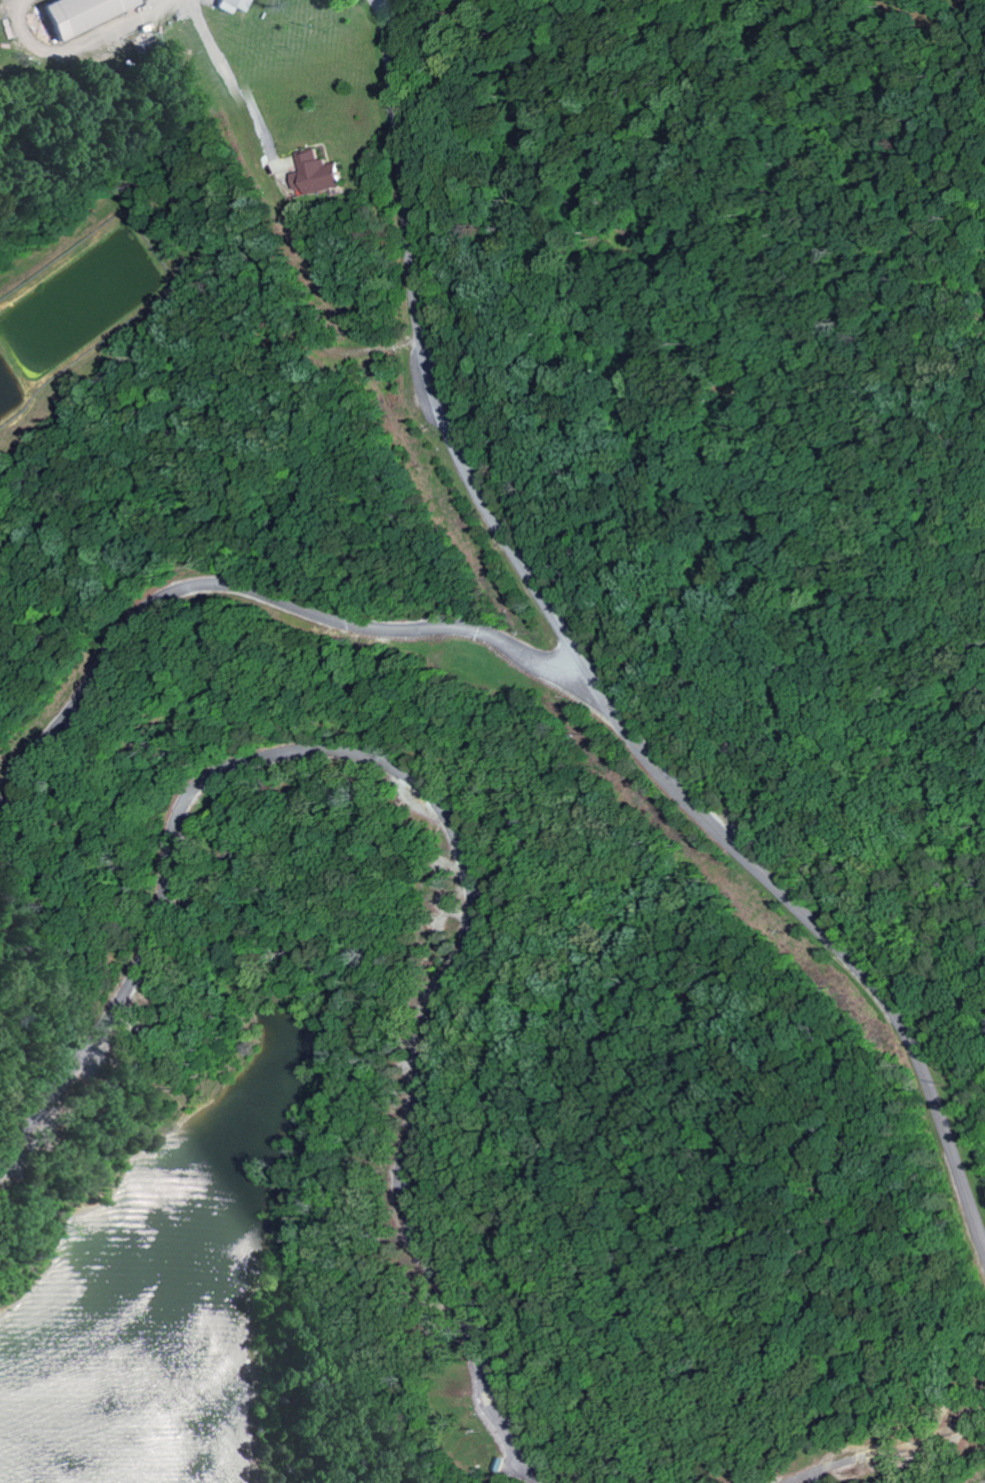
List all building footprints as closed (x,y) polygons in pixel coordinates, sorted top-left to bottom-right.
[(51,42),(136,7),(133,0),(49,0),(36,6),(51,42)] [(244,13),(249,0),(220,0),(218,4),(244,13)] [(335,163),(326,165),(324,158),(317,160),(315,150),(295,154),(299,174),(296,175),(300,194),(341,185),(335,163)]
